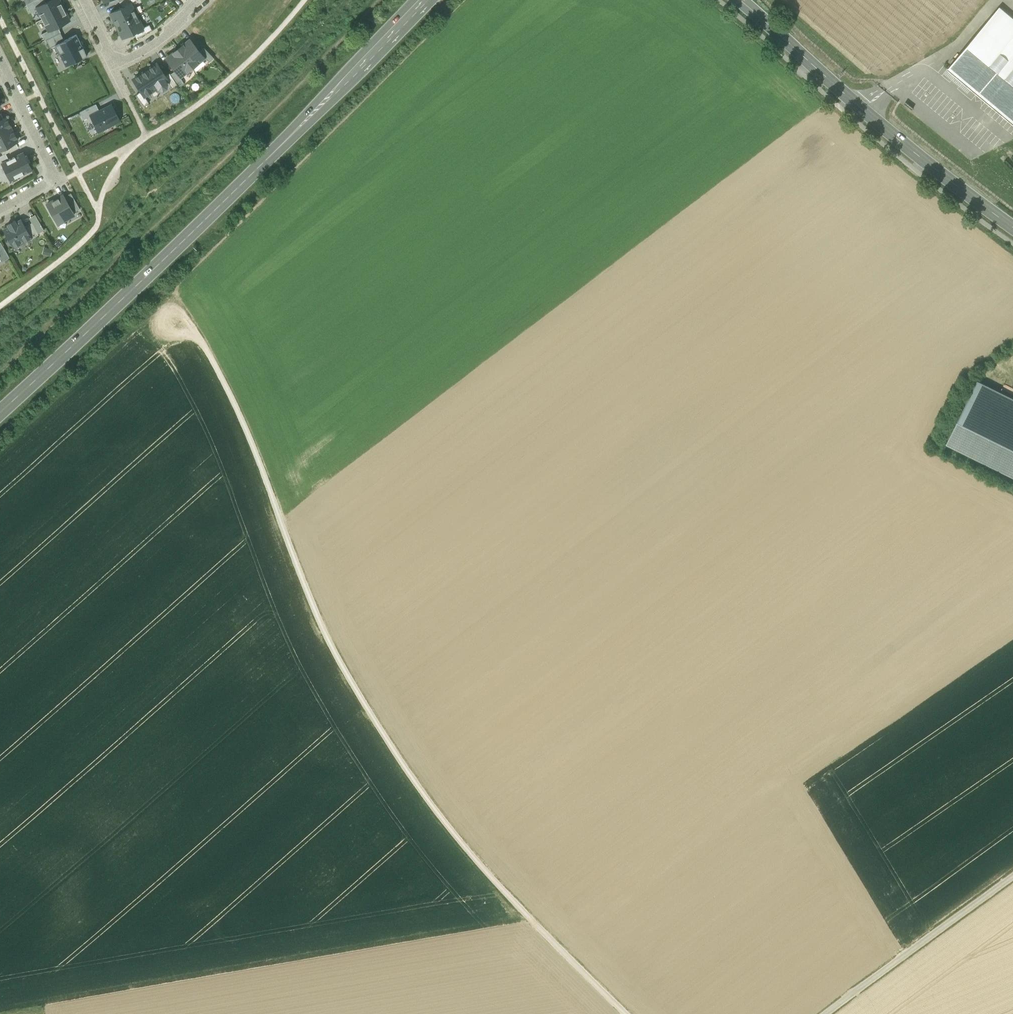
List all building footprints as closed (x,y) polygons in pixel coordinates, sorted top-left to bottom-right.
[(30,11),(37,7),(46,2),(45,0),(36,0),(27,5),(30,11)] [(43,19),(63,8),(59,0),(50,0),(46,2),(37,7),(43,19)] [(110,13),(116,26),(137,15),(131,3),(122,7),(110,13)] [(1012,123),(1012,18),(1000,7),(948,69),(1012,123)] [(69,21),(63,8),(43,19),(49,30),(49,31),(58,26),(69,21)] [(137,15),(116,26),(123,38),(133,33),(143,28),(137,15)] [(143,28),(133,33),(136,38),(147,33),(147,32),(152,30),(149,25),(143,28)] [(49,30),(42,34),(45,40),(46,40),(60,32),(61,32),(58,26),(49,31),(49,30)] [(50,48),(55,45),(64,41),(60,32),(46,40),(50,48)] [(64,41),(55,45),(66,66),(87,56),(76,34),(64,41)] [(189,40),(178,49),(192,67),(204,58),(200,52),(197,48),(196,49),(189,40)] [(204,47),(200,52),(209,62),(214,58),(204,47)] [(175,68),(174,68),(176,71),(181,77),(192,67),(178,49),(167,58),(175,68)] [(141,91),(144,96),(158,87),(159,88),(161,89),(163,89),(166,87),(166,86),(166,84),(166,82),(168,81),(165,76),(157,64),(133,79),(141,91)] [(176,71),(170,74),(179,86),(184,83),(176,71)] [(170,73),(165,76),(168,81),(172,88),(177,85),(170,74),(170,73)] [(136,95),(144,107),(149,103),(144,96),(141,91),(136,95)] [(85,109),(89,117),(91,116),(100,111),(96,104),(85,109)] [(100,111),(91,116),(98,131),(120,120),(112,105),(100,111)] [(80,112),(83,119),(89,117),(85,109),(80,112)] [(0,121),(0,135),(12,129),(6,118),(4,119),(0,121)] [(0,135),(0,150),(1,149),(16,142),(18,141),(12,129),(0,135)] [(16,142),(1,149),(4,155),(6,153),(19,147),(16,142)] [(23,152),(9,159),(2,163),(11,180),(32,169),(29,163),(31,162),(27,155),(25,156),(23,152)] [(2,163),(9,159),(6,153),(4,155),(0,157),(0,165),(2,163)] [(71,193),(64,197),(73,213),(80,209),(71,193)] [(65,220),(74,215),(73,213),(64,197),(63,195),(47,204),(57,222),(63,218),(65,220)] [(32,222),(38,233),(44,230),(35,214),(29,218),(32,222)] [(30,237),(31,237),(25,226),(21,220),(16,223),(14,220),(8,224),(9,226),(4,230),(8,238),(8,241),(10,244),(12,245),(19,241),(20,243),(30,237)] [(32,222),(25,226),(31,237),(30,237),(31,239),(39,234),(38,233),(32,222)] [(0,242),(0,259),(2,262),(10,257),(1,242),(0,242)] [(969,398),(1012,420),(1012,398),(978,380),(969,398)] [(969,398),(947,443),(1012,476),(1012,420),(969,398)]
